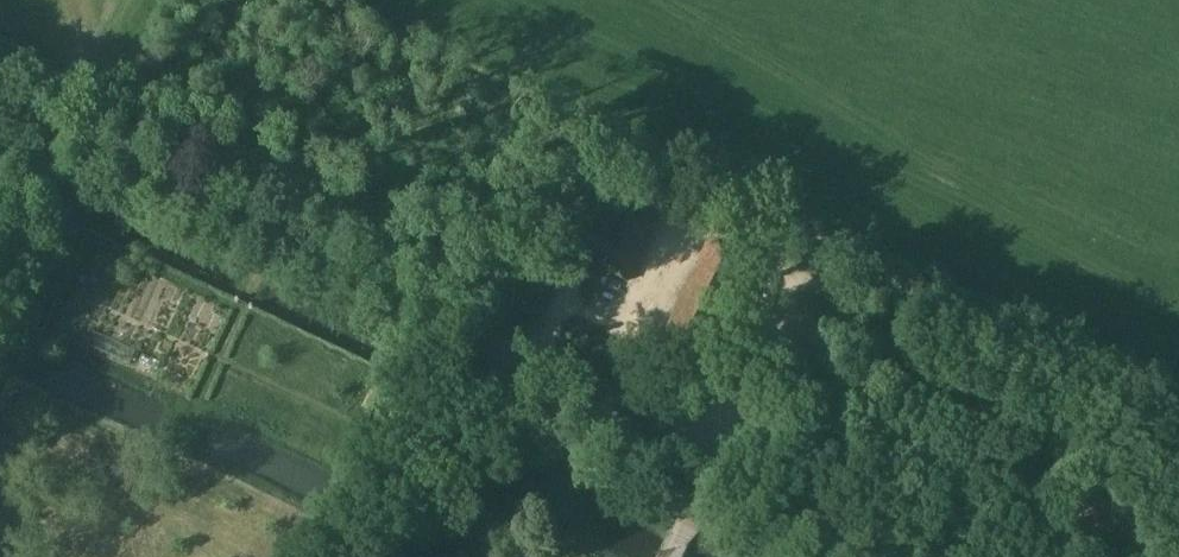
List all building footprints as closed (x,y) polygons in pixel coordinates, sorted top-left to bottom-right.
[(624,199),(602,189),(578,241),(600,251),(624,199)] [(627,283),(657,216),(632,204),(601,272),(627,283)] [(749,258),(709,237),(661,338),(701,357),(748,261),(749,258)]
